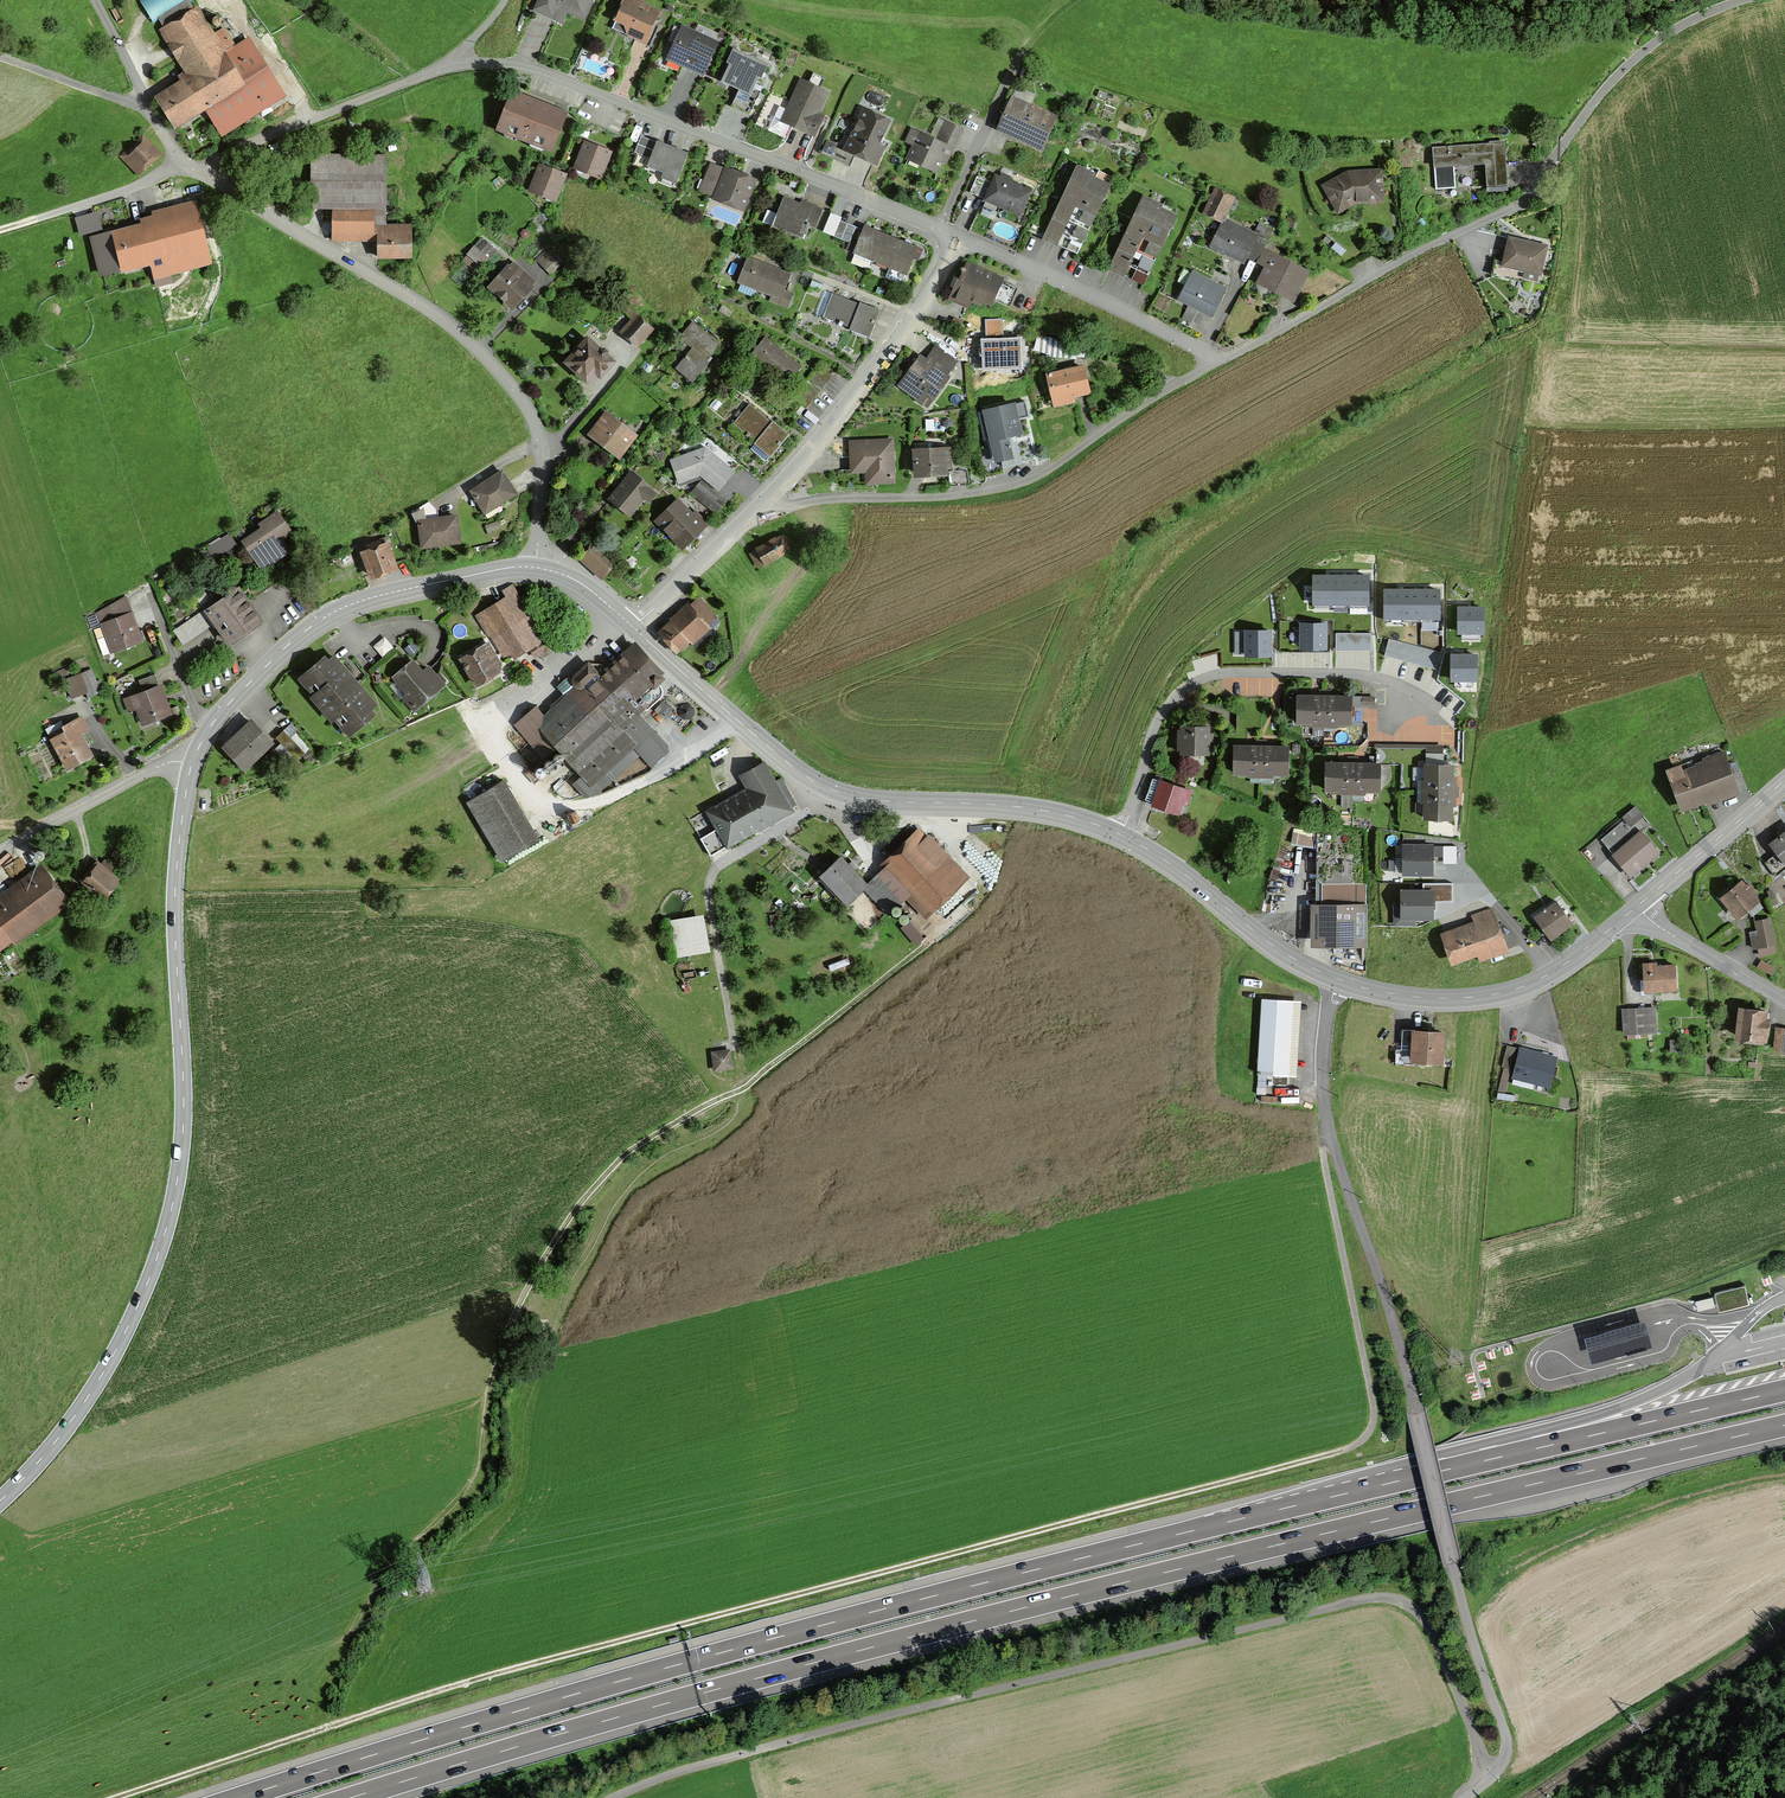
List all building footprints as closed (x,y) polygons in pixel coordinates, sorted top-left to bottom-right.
[(589,0),(539,0),(538,1),(535,0),(533,0),(530,7),(560,20),(564,10),(581,18),(589,0)] [(622,4),(614,20),(622,24),(625,32),(635,36),(633,40),(647,47),(656,27),(651,24),(656,14),(625,0),(624,0),(622,4)] [(191,78),(156,100),(173,125),(203,106),(217,130),(254,106),(257,112),(282,96),(248,42),(235,51),(221,29),(209,36),(194,12),(163,31),(191,78)] [(700,70),(711,45),(682,32),(670,57),(700,70)] [(764,66),(732,51),(726,62),(729,64),(721,82),(737,90),(729,107),(748,116),(761,87),(753,84),(756,76),(759,77),(764,66)] [(1035,71),(1025,66),(1021,74),(1032,79),(1035,71)] [(781,121),(810,134),(812,135),(819,121),(813,118),(825,92),(799,80),(781,121)] [(1097,90),(1095,97),(1103,100),(1106,94),(1097,90)] [(549,149),(563,114),(511,94),(497,129),(549,149)] [(847,94),(842,107),(852,111),(857,99),(847,94)] [(1040,149),(1054,118),(1011,98),(997,129),(1040,149)] [(1091,102),(1086,114),(1090,116),(1095,104),(1091,102)] [(853,154),(874,164),(881,148),(875,146),(887,122),(862,110),(844,150),(833,145),(827,157),(847,166),(853,154)] [(951,149),(960,129),(944,122),(935,141),(910,129),(904,141),(912,145),(906,157),(936,170),(947,147),(951,149)] [(695,157),(645,136),(631,167),(680,187),(695,157)] [(598,178),(608,152),(584,142),(573,168),(598,178)] [(1502,143),(1431,148),(1434,190),(1454,188),(1452,165),(1485,163),(1486,186),(1505,185),(1502,143)] [(130,154),(142,168),(152,158),(139,145),(130,154)] [(331,235),(376,235),(376,228),(383,228),(384,155),(309,154),(309,208),(332,209),(331,235)] [(741,208),(752,181),(709,164),(703,181),(718,187),(714,197),(741,208)] [(553,201),(563,175),(539,165),(528,191),(553,201)] [(1092,175),(1076,168),(1042,239),(1075,254),(1107,186),(1091,179),(1092,175)] [(1379,199),(1377,173),(1346,175),(1331,183),(1333,202),(1379,199)] [(983,180),(976,196),(1018,214),(1028,192),(994,177),(991,184),(983,180)] [(1214,191),(1204,213),(1220,221),(1231,199),(1214,191)] [(782,198),(770,226),(800,238),(805,225),(813,229),(820,213),(782,198)] [(1158,206),(1142,198),(1108,269),(1141,284),(1173,217),(1157,209),(1158,206)] [(98,229),(94,214),(75,220),(80,234),(98,229)] [(208,264),(196,216),(113,236),(112,232),(92,237),(101,275),(122,269),(121,265),(148,258),(155,286),(170,282),(168,274),(208,264)] [(1223,220),(1210,246),(1242,262),(1255,236),(1223,220)] [(840,240),(846,224),(838,221),(832,236),(840,240)] [(854,227),(846,224),(840,240),(847,243),(854,227)] [(869,260),(870,261),(881,234),(863,226),(862,230),(852,253),(853,254),(849,263),(866,270),(869,260)] [(409,227),(398,227),(383,228),(376,228),(376,235),(376,257),(409,257),(409,227)] [(862,230),(854,227),(847,243),(844,250),(852,253),(862,230)] [(887,268),(898,241),(881,234),(870,261),(887,268)] [(1502,262),(1494,260),(1490,275),(1521,282),(1522,277),(1536,281),(1544,246),(1508,238),(1502,262)] [(905,275),(916,248),(898,241),(887,268),(905,275)] [(1259,242),(1256,241),(1248,256),(1256,260),(1262,250),(1264,245),(1259,242)] [(466,254),(480,266),(486,259),(482,256),(489,248),(482,242),(475,250),(472,247),(466,254)] [(535,262),(548,273),(560,261),(548,248),(535,262)] [(1283,265),(1285,262),(1262,250),(1256,260),(1267,265),(1260,279),(1275,287),(1274,290),(1290,299),(1302,275),(1283,265)] [(788,275),(746,259),(737,282),(757,290),(758,288),(779,296),(776,303),(785,306),(790,294),(781,291),(788,275)] [(489,287),(511,307),(528,288),(527,287),(532,282),(511,264),(507,269),(506,268),(489,287)] [(991,302),(992,300),(1008,307),(1015,290),(998,283),(999,281),(967,266),(961,279),(959,279),(951,297),(968,305),(970,300),(980,304),(981,301),(989,304),(990,301),(991,302)] [(1191,273),(1178,299),(1210,316),(1223,289),(1191,273)] [(858,303),(858,304),(831,294),(823,316),(838,322),(837,325),(840,326),(841,323),(869,333),(877,310),(858,303)] [(635,316),(621,332),(635,345),(650,330),(635,316)] [(680,335),(693,345),(676,366),(693,380),(707,362),(705,361),(719,345),(691,322),(680,335)] [(1049,355),(1074,358),(1075,345),(1061,343),(1061,339),(1052,338),(1052,340),(1037,336),(1033,350),(1049,354),(1049,355)] [(784,384),(798,367),(763,338),(747,357),(764,371),(766,370),(784,384)] [(1020,339),(983,340),(984,369),(1021,367),(1020,339)] [(586,340),(566,362),(585,379),(586,377),(592,381),(598,374),(610,362),(605,357),(606,355),(606,354),(605,352),(604,350),(603,349),(601,349),(599,349),(597,351),(586,340)] [(956,361),(936,347),(929,357),(948,371),(956,361)] [(934,397),(948,378),(918,355),(899,381),(922,397),(926,391),(934,397)] [(817,366),(812,372),(825,383),(831,376),(817,366)] [(1048,376),(1047,376),(1053,405),(1072,401),(1071,395),(1086,391),(1081,368),(1068,371),(1067,367),(1063,368),(1064,372),(1050,375),(1049,374),(1047,374),(1048,376)] [(812,372),(807,379),(820,389),(825,383),(812,372)] [(807,379),(801,385),(815,396),(820,389),(807,379)] [(801,385),(796,392),(809,403),(815,396),(801,385)] [(791,399),(800,406),(803,409),(804,409),(809,403),(796,392),(791,399)] [(771,453),(787,434),(771,421),(770,423),(748,404),(732,424),(745,434),(743,437),(745,438),(747,435),(771,453)] [(800,406),(794,413),(798,416),(803,409),(800,406)] [(1008,408),(975,413),(979,442),(984,441),(987,462),(1008,459),(1005,438),(1012,437),(1008,408)] [(605,416),(591,433),(617,454),(631,436),(605,416)] [(871,469),(871,481),(890,480),(889,442),(850,444),(851,470),(871,469)] [(701,476),(718,490),(732,473),(703,449),(669,462),(677,481),(693,475),(698,479),(701,476)] [(913,451),(914,474),(943,472),(943,465),(948,465),(947,449),(913,451)] [(514,494),(500,472),(470,491),(481,510),(493,502),(495,505),(514,494)] [(653,494),(629,474),(609,498),(623,509),(629,500),(636,506),(642,497),(647,501),(653,494)] [(713,511),(723,500),(701,481),(691,493),(713,511)] [(679,546),(702,524),(693,515),(691,516),(676,501),(655,521),(679,546)] [(427,502),(410,513),(415,523),(417,522),(420,543),(434,541),(434,545),(457,542),(454,516),(436,519),(435,510),(427,502)] [(278,538),(289,531),(276,513),(265,521),(267,525),(241,543),(251,557),(261,550),(270,562),(287,550),(278,538)] [(773,538),(754,549),(764,565),(783,553),(782,552),(786,549),(788,547),(789,543),(788,540),(785,537),(782,536),(778,536),(774,539),(773,538)] [(581,555),(596,569),(606,558),(599,551),(603,547),(595,540),(581,555)] [(370,576),(393,567),(385,545),(379,547),(377,542),(365,546),(367,552),(362,554),(370,576)] [(336,557),(338,562),(350,556),(348,552),(336,557)] [(602,574),(612,563),(606,558),(596,569),(602,574)] [(1367,578),(1314,577),(1314,605),(1367,605),(1367,578)] [(510,586),(502,591),(506,597),(475,617),(481,625),(477,627),(480,631),(483,629),(488,637),(496,631),(513,657),(534,644),(540,653),(551,646),(545,636),(542,637),(510,586)] [(237,590),(206,611),(227,642),(258,620),(237,590)] [(1439,592),(1385,592),(1385,619),(1439,619),(1439,592)] [(102,625),(106,623),(129,614),(123,598),(97,612),(102,625)] [(714,618),(698,599),(657,635),(672,652),(714,618)] [(1483,634),(1483,609),(1459,609),(1459,634),(1483,634)] [(208,622),(200,611),(171,631),(181,645),(210,625),(208,622)] [(113,649),(139,640),(129,614),(106,623),(110,634),(108,635),(113,649)] [(1325,626),(1301,626),(1301,650),(1325,650),(1325,626)] [(1270,633),(1246,633),(1245,657),(1270,657),(1270,633)] [(461,660),(475,683),(495,671),(492,665),(497,662),(487,645),(461,660)] [(656,673),(658,672),(633,646),(565,709),(558,702),(550,709),(550,711),(556,717),(542,729),(528,714),(515,726),(529,742),(535,736),(535,740),(545,751),(552,744),(580,776),(577,780),(576,782),(577,784),(587,797),(601,793),(599,791),(642,752),(652,763),(662,753),(663,750),(662,748),(640,723),(639,724),(631,715),(641,706),(636,701),(661,679),(656,673)] [(367,710),(373,704),(332,657),(326,663),(322,658),(302,676),(309,684),(306,686),(314,695),(311,698),(318,706),(321,703),(326,709),(323,712),(330,720),(333,717),(340,726),(343,723),(350,731),(370,714),(367,710)] [(1476,657),(1452,657),(1451,682),(1476,682),(1476,657)] [(427,668),(418,677),(408,665),(394,678),(406,692),(405,700),(413,708),(441,684),(427,668)] [(87,697),(98,692),(89,670),(63,681),(70,698),(85,692),(87,697)] [(137,681),(140,689),(156,682),(153,674),(137,681)] [(141,724),(168,713),(158,686),(131,697),(141,724)] [(1322,723),(1323,697),(1296,696),(1296,723),(1322,723)] [(1349,697),(1323,697),(1322,723),(1349,724),(1349,697)] [(665,708),(660,703),(656,708),(660,712),(665,708)] [(692,715),(692,709),(688,705),(682,705),(678,710),(678,715),(683,719),(688,719),(692,715)] [(66,767),(89,755),(83,745),(81,745),(75,733),(84,728),(79,719),(62,728),(64,733),(51,740),(66,767)] [(267,740),(249,722),(223,747),(243,768),(252,759),(250,757),(267,740)] [(1206,754),(1206,727),(1180,727),(1180,753),(1206,754)] [(1233,746),(1232,773),(1259,773),(1259,747),(1233,746)] [(1286,747),(1259,747),(1259,773),(1286,774),(1286,747)] [(1373,764),(1351,764),(1351,791),(1377,791),(1378,764),(1390,765),(1390,747),(1374,747),(1373,764)] [(1424,748),(1390,747),(1390,765),(1424,765),(1424,748)] [(1440,748),(1424,748),(1424,765),(1423,792),(1450,792),(1450,766),(1440,765),(1440,748)] [(1720,798),(1735,793),(1721,756),(1702,763),(1705,768),(1681,777),(1677,767),(1667,771),(1680,805),(1718,791),(1720,798)] [(1324,763),(1324,790),(1351,791),(1351,764),(1324,763)] [(696,814),(687,820),(710,857),(730,845),(727,839),(773,814),(777,822),(792,813),(787,805),(785,806),(761,765),(740,776),(747,788),(729,798),(732,803),(712,814),(708,809),(697,816),(696,814)] [(1152,802),(1159,782),(1152,779),(1145,800),(1152,802)] [(1192,791),(1160,780),(1159,782),(1152,802),(1150,807),(1179,817),(1183,805),(1187,806),(1192,791)] [(469,801),(503,857),(536,837),(503,781),(469,801)] [(1450,819),(1450,792),(1423,792),(1423,818),(1450,819)] [(1628,826),(1641,815),(1633,807),(1621,817),(1628,826)] [(577,819),(573,811),(565,815),(569,823),(577,819)] [(933,847),(918,831),(887,860),(911,885),(908,888),(929,910),(965,876),(935,845),(933,847)] [(1768,844),(1775,853),(1763,862),(1774,876),(1784,868),(1784,831),(1768,844)] [(1629,876),(1657,853),(1639,832),(1611,854),(1629,876)] [(1320,834),(1320,845),(1319,944),(1364,944),(1365,884),(1352,884),(1352,854),(1341,854),(1341,837),(1320,834)] [(1429,847),(1403,848),(1404,875),(1430,874),(1429,847)] [(819,875),(845,903),(865,885),(851,870),(855,866),(850,862),(847,865),(839,857),(819,875)] [(115,869),(102,859),(83,882),(101,898),(114,882),(109,877),(115,869)] [(44,873),(0,905),(0,943),(18,929),(23,936),(56,911),(51,904),(61,897),(44,873)] [(1721,898),(1736,916),(1755,901),(1751,897),(1755,894),(1746,884),(1743,887),(1739,883),(1721,898)] [(1432,893),(1402,893),(1402,921),(1432,921),(1432,893)] [(1542,911),(1533,918),(1548,937),(1558,930),(1559,931),(1570,922),(1555,902),(1544,910),(1543,908),(1541,910),(1542,911)] [(1473,923),(1441,934),(1451,960),(1475,952),(1478,961),(1504,952),(1489,908),(1470,915),(1473,923)] [(1759,945),(1772,943),(1767,919),(1755,922),(1759,945)] [(1769,975),(1773,968),(1759,960),(1755,967),(1769,975)] [(1654,964),(1642,965),(1643,991),(1674,989),(1673,965),(1654,966),(1654,964)] [(1257,1074),(1286,1075),(1290,1001),(1261,999),(1257,1074)] [(1622,1010),(1623,1033),(1653,1032),(1652,1008),(1622,1010)] [(1767,1013),(1739,1009),(1736,1036),(1764,1040),(1767,1013)] [(1776,1029),(1773,1058),(1784,1059),(1784,1030),(1776,1029)] [(1439,1060),(1441,1033),(1400,1031),(1399,1050),(1394,1049),(1394,1063),(1422,1065),(1450,1068),(1450,1060),(1439,1060)] [(1679,1049),(1679,1041),(1669,1041),(1669,1049),(1679,1049)] [(1508,1069),(1514,1047),(1505,1045),(1500,1067),(1508,1069)] [(1518,1048),(1511,1077),(1547,1086),(1555,1058),(1518,1048)] [(714,1068),(729,1066),(727,1052),(712,1054),(714,1068)] [(1745,1284),(1715,1291),(1719,1308),(1749,1301),(1745,1284)] [(1716,1303),(1714,1291),(1692,1296),(1695,1308),(1716,1303)] [(1584,1340),(1591,1367),(1652,1351),(1644,1324),(1584,1340)]
